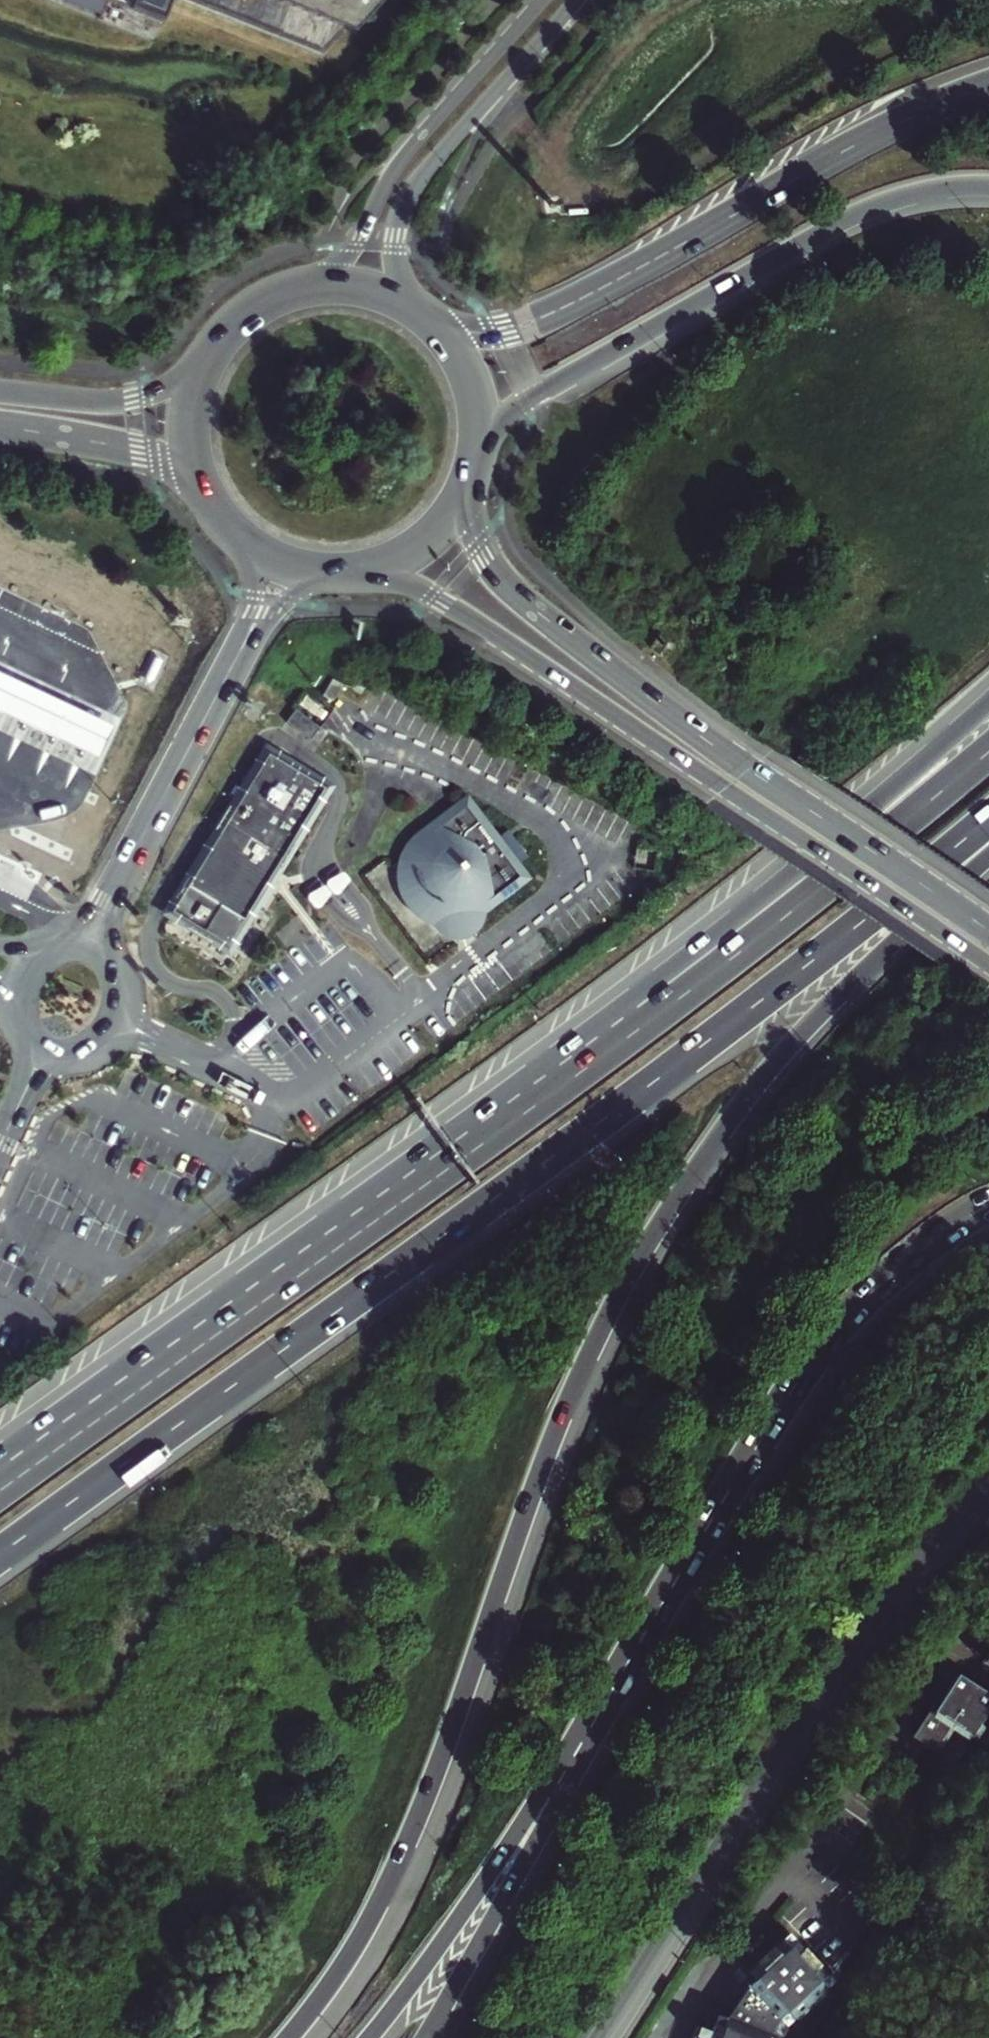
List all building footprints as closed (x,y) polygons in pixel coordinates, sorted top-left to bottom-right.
[(163,19),(171,0),(114,0),(163,19)] [(320,48),(342,23),(353,27),(369,10),(378,0),(196,0),(320,48)] [(64,733),(100,749),(113,720),(79,704),(0,667),(0,703),(64,733)] [(333,679),(325,692),(337,699),(345,687),(333,679)] [(273,699),(266,712),(292,726),(299,713),(273,699)] [(292,766),(275,756),(259,783),(259,782),(255,788),(257,789),(233,828),(232,828),(228,834),(195,888),(250,921),(331,787),(321,781),(323,778),(306,768),(295,761),(292,766)] [(527,873),(468,796),(423,831),(415,836),(407,844),(401,852),(398,861),(396,871),(395,881),(398,891),(401,898),(403,903),(410,911),(414,916),(420,920),(427,923),(433,925),(430,931),(438,934),(447,934),(455,934),(461,932),(468,929),(473,926),(476,923),(482,917),(484,913),(481,908),(527,873)] [(979,1724),(988,1710),(988,1698),(957,1673),(941,1695),(937,1692),(909,1730),(930,1746),(952,1716),(958,1708),(977,1722),(979,1724)] [(958,1708),(952,1716),(972,1730),(977,1722),(958,1708)] [(773,2026),(779,2034),(834,1992),(795,1941),(741,1982),(747,1992),(725,2023),(713,2019),(706,2034),(704,2033),(700,2037),(764,2037),(773,2026)] [(704,2033),(695,2030),(692,2037),(700,2037),(704,2033)]
